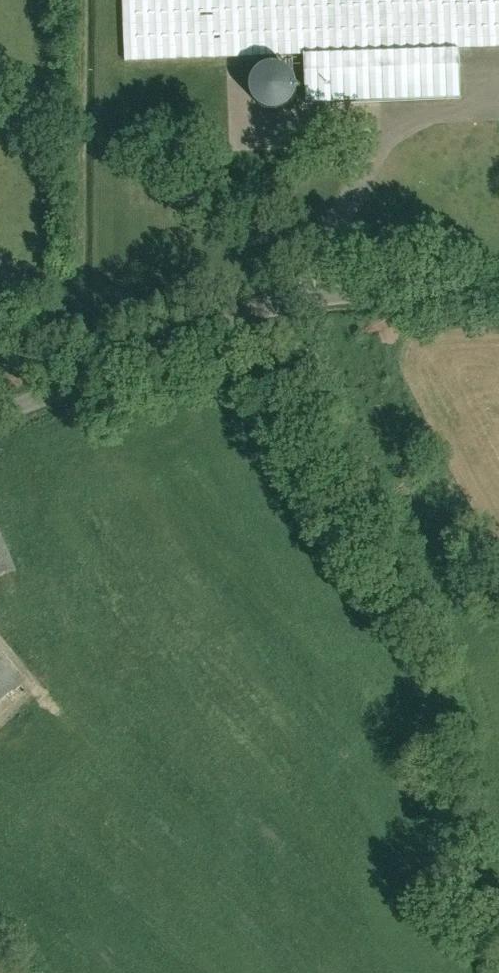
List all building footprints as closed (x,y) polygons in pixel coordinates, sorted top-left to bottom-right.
[(129,64),(306,57),(308,105),(462,99),(460,51),(498,50),(498,0),(127,0),(129,64)] [(20,683),(0,658),(0,700),(20,683)]
